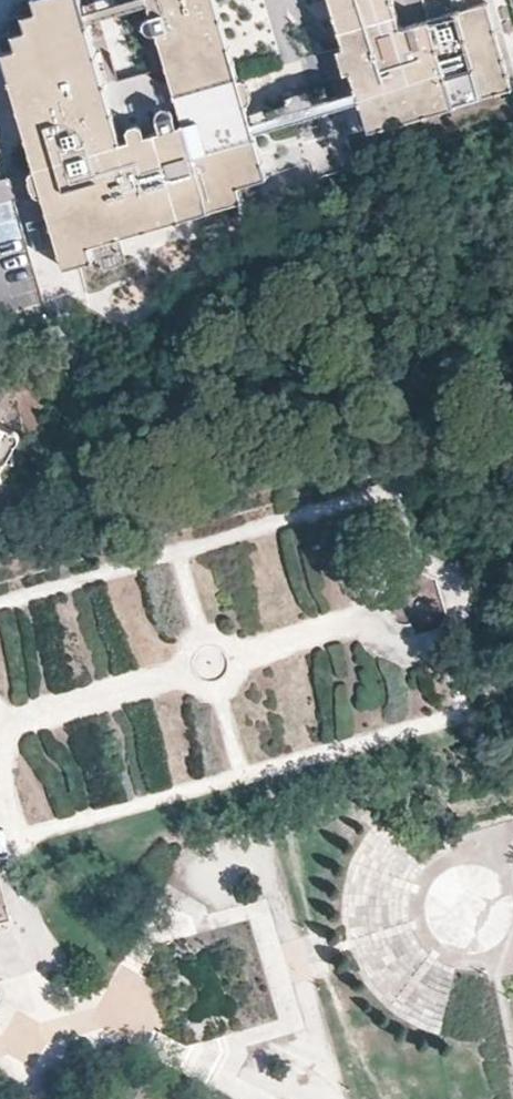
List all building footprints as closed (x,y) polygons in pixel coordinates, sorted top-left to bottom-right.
[(251,114),(246,98),(253,96),(246,69),(239,71),(218,0),(150,0),(154,13),(152,14),(150,16),(149,19),(148,21),(149,23),(150,26),(152,28),(156,29),(158,30),(174,82),(166,84),(145,72),(132,76),(130,85),(117,81),(112,63),(102,66),(83,0),(21,0),(25,12),(10,16),(15,32),(0,36),(0,41),(38,165),(29,168),(37,197),(46,195),(66,264),(96,255),(91,239),(245,193),(241,181),(267,173),(255,128),(251,114)] [(339,41),(333,44),(340,69),(345,67),(350,83),(355,99),(364,130),(508,89),(483,2),(427,18),(421,0),(327,0),(339,41)] [(350,83),(292,101),(296,116),(355,99),(350,83)] [(296,116),(292,101),(251,114),(255,128),(296,116)] [(228,210),(200,218),(204,230),(231,222),(228,210)]
